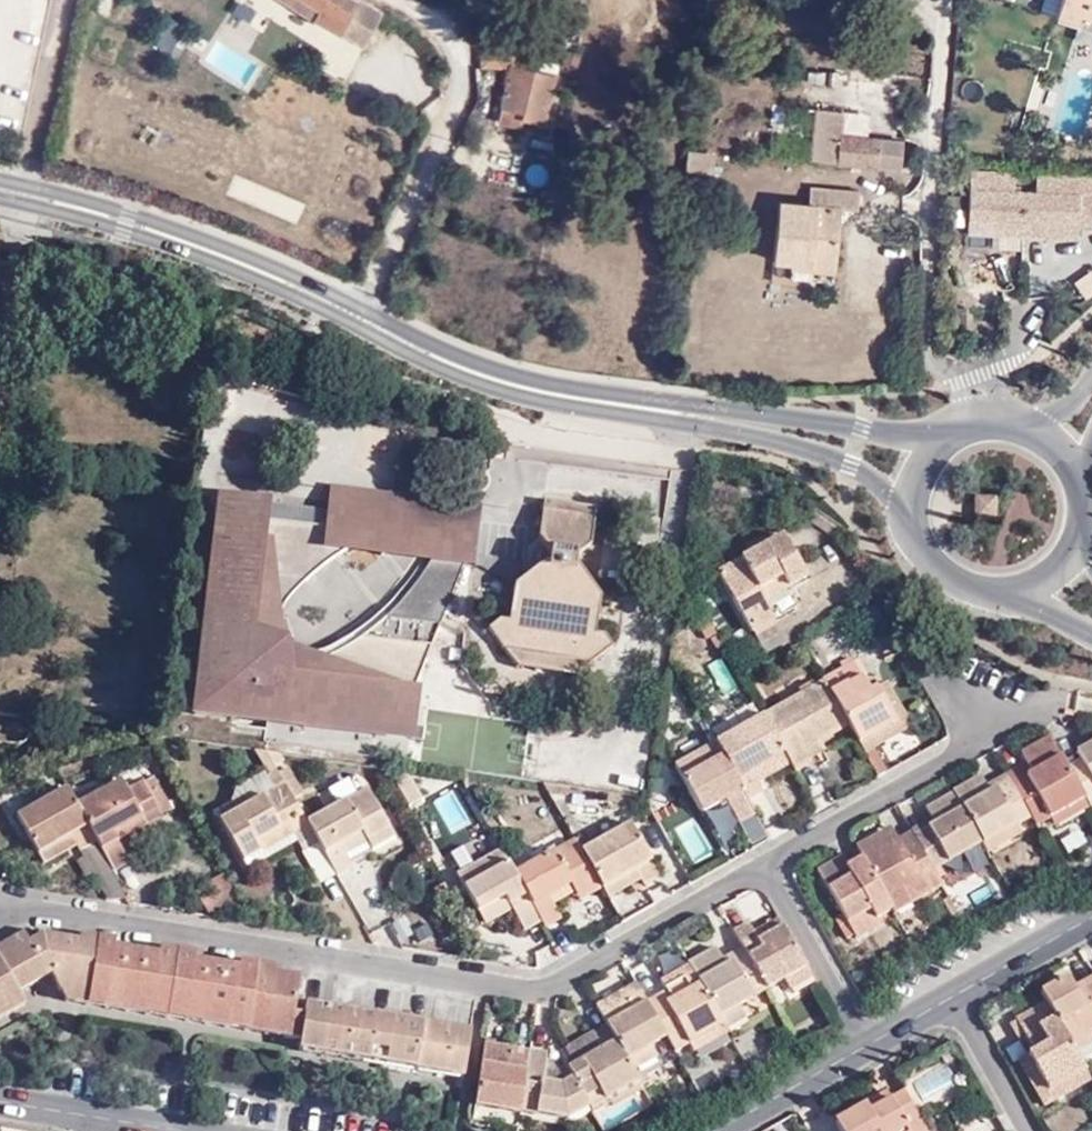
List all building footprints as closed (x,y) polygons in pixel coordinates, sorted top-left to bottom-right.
[(304,0),(276,0),(309,19),(314,6),(304,0)] [(314,6),(309,19),(356,45),(374,11),(356,0),(304,0),(314,6)] [(1072,23),(1075,14),(1091,20),(1091,0),(1056,0),(1051,16),(1072,23)] [(1075,14),(1072,23),(1091,30),(1091,20),(1075,14)] [(575,80),(580,50),(477,40),(474,65),(507,68),(499,106),(523,112),(521,122),(544,126),(553,77),(575,80)] [(217,44),(210,62),(230,70),(237,53),(217,44)] [(521,122),(523,112),(499,106),(496,121),(520,127),(521,122)] [(814,106),(811,131),(901,145),(901,137),(840,131),(842,110),(814,106)] [(898,164),(901,145),(811,131),(809,155),(898,164)] [(691,150),(689,167),(707,169),(709,152),(691,150)] [(1091,223),(1091,174),(1041,171),(1040,185),(1015,183),(1015,169),(969,166),(970,216),(1021,220),(1075,222),(1091,223)] [(811,200),(835,205),(841,207),(857,207),(860,189),(809,183),(807,200),(811,200)] [(779,199),(772,257),(834,263),(841,207),(835,205),(832,233),(816,232),(815,237),(792,234),(796,207),(809,208),(811,200),(807,200),(807,202),(779,199)] [(811,200),(809,208),(796,207),(792,234),(815,237),(816,232),(832,233),(835,205),(811,200)] [(1075,234),(1075,222),(1021,220),(1020,231),(1075,234)] [(1084,299),(1091,295),(1091,275),(1091,274),(1075,282),(1084,299)] [(416,523),(379,554),(425,560),(427,557),(456,559),(459,563),(471,564),(479,501),(326,484),(323,506),(321,525),(339,527),(382,499),(397,494),(408,495),(419,498),(428,504),(429,504),(432,511),(416,523)] [(564,654),(563,663),(577,681),(614,649),(609,641),(595,638),(596,636),(597,633),(594,630),(591,630),(596,600),(569,563),(573,544),(578,544),(582,542),(585,537),(589,506),(575,504),(577,488),(550,484),(547,498),(534,496),(527,534),(543,542),(540,559),(512,584),(503,624),(489,622),(480,630),(511,669),(525,660),(526,646),(557,648),(557,653),(564,654)] [(996,490),(972,492),(973,514),(996,513),(996,490)] [(342,550),(366,537),(379,554),(416,523),(432,511),(429,504),(428,504),(419,498),(408,495),(397,494),(382,499),(339,527),(321,525),(262,518),(264,500),(215,494),(190,710),(263,719),(265,699),(248,698),(249,681),(272,684),(274,674),(277,648),(288,642),(282,635),(277,627),(276,617),(277,608),(274,607),(278,576),(302,579),(303,578),(322,563),(342,550)] [(262,518),(321,525),(323,506),(264,500),(262,518)] [(712,574),(745,633),(774,618),(765,604),(760,595),(783,580),(788,590),(806,579),(781,534),(712,574)] [(342,550),(379,554),(366,537),(342,550)] [(336,639),(335,643),(333,656),(410,689),(459,563),(456,559),(427,557),(425,560),(417,572),(403,591),(386,609),(366,625),(346,639),(341,636),(340,636),(336,639)] [(278,576),(274,607),(277,608),(285,597),(302,579),(278,576)] [(783,580),(760,595),(765,604),(788,590),(783,580)] [(753,641),(762,658),(783,647),(774,630),(753,641)] [(526,646),(525,660),(511,669),(575,683),(577,681),(563,663),(564,654),(557,653),(557,648),(526,646)] [(402,708),(410,689),(333,656),(331,680),(402,708)] [(720,699),(737,692),(723,658),(706,665),(720,699)] [(843,719),(849,731),(858,748),(894,726),(872,690),(867,693),(848,664),(821,680),(823,683),(843,719)] [(402,708),(331,680),(289,676),(274,674),(272,684),(249,681),(248,698),(265,699),(263,719),(408,736),(413,690),(410,689),(402,708)] [(823,683),(762,716),(786,758),(790,767),(792,770),(809,760),(805,752),(821,745),(816,735),(843,719),(823,683)] [(894,726),(858,748),(862,755),(873,749),(908,728),(882,684),(872,690),(894,726)] [(713,742),(714,745),(744,799),(758,791),(756,786),(751,777),(786,758),(762,716),(713,742)] [(821,745),(849,731),(843,719),(816,735),(821,745)] [(1082,798),(1071,778),(1051,739),(1021,756),(1026,765),(1007,774),(1029,815),(1034,823),(1048,816),(1082,798)] [(727,820),(748,808),(744,799),(714,745),(672,767),(689,803),(712,793),(716,799),(727,820)] [(824,752),(821,745),(805,752),(809,760),(824,752)] [(862,755),(877,781),(887,776),(873,749),(862,755)] [(1091,761),(1091,758),(1087,751),(1073,758),(1078,768),(1091,761)] [(756,786),(790,767),(786,758),(751,777),(756,786)] [(1078,768),(1080,772),(1071,778),(1082,798),(1087,806),(1091,803),(1091,761),(1078,768)] [(978,842),(1011,825),(1029,815),(1007,774),(984,785),(980,778),(952,792),(978,842)] [(405,806),(418,799),(408,781),(395,789),(405,806)] [(121,789),(76,814),(95,848),(111,875),(130,864),(117,839),(138,827),(158,816),(141,787),(125,795),(121,789)] [(302,856),(320,846),(309,825),(287,788),(242,813),(214,827),(238,870),(258,859),(253,849),(288,830),(293,841),(302,856)] [(930,869),(958,853),(978,842),(952,792),(925,808),(934,824),(913,836),(930,869)] [(361,798),(309,825),(320,846),(339,880),(354,868),(343,847),(363,836),(369,848),(393,834),(370,793),(361,798)] [(692,810),(716,799),(712,793),(689,803),(692,810)] [(81,855),(95,848),(76,814),(64,794),(17,819),(38,855),(70,839),(75,846),(81,855)] [(1087,806),(1082,798),(1048,816),(1054,825),(1087,806)] [(691,815),(671,827),(694,866),(714,854),(691,815)] [(162,824),(158,816),(138,827),(142,834),(162,824)] [(580,848),(602,888),(632,872),(638,883),(642,890),(660,879),(628,822),(580,848)] [(978,842),(982,849),(985,854),(1018,836),(1011,825),(978,842)] [(258,859),(293,841),(288,830),(253,849),(258,859)] [(393,834),(369,848),(374,857),(398,842),(393,834)] [(940,886),(930,869),(913,836),(893,848),(884,834),(858,848),(863,859),(886,902),(898,896),(904,907),(940,886)] [(374,857),(369,848),(363,836),(343,847),(354,868),(374,857)] [(42,863),(75,846),(70,839),(38,855),(42,863)] [(513,875),(540,922),(543,927),(559,918),(547,897),(569,887),(578,902),(602,888),(580,848),(576,841),(513,875)] [(963,860),(982,849),(978,842),(958,853),(963,860)] [(523,932),(540,922),(513,875),(500,850),(454,876),(477,914),(504,899),(511,911),(523,932)] [(872,923),(892,913),(886,902),(863,859),(844,870),(837,859),(820,869),(854,931),(872,923)] [(602,888),(608,900),(638,883),(632,872),(602,888)] [(210,913),(234,899),(221,876),(196,890),(210,913)] [(904,907),(898,896),(886,902),(892,913),(904,907)] [(484,927),(511,911),(504,899),(477,914),(484,927)] [(749,919),(731,928),(739,940),(742,946),(766,989),(789,974),(803,966),(780,926),(760,937),(755,929),(749,919)] [(760,937),(780,926),(775,919),(755,929),(760,937)] [(876,932),(872,923),(854,931),(860,941),(876,932)] [(272,966),(233,959),(231,969),(190,962),(191,952),(152,945),(150,956),(111,949),(113,938),(74,932),(72,946),(37,940),(22,947),(17,940),(0,948),(0,1002),(10,997),(48,978),(56,994),(286,1031),(288,1019),(295,981),(270,977),(272,966)] [(720,958),(742,946),(739,940),(717,951),(720,958)] [(687,961),(691,967),(717,1015),(741,1002),(766,989),(742,946),(720,958),(717,951),(715,947),(687,961)] [(796,984),(809,977),(803,966),(789,974),(796,984)] [(665,989),(646,1001),(666,1037),(673,1051),(685,1045),(723,1025),(717,1015),(691,967),(662,984),(665,989)] [(1046,1006),(1068,1046),(1088,1035),(1091,1033),(1091,991),(1078,997),(1074,989),(1068,979),(1039,994),(1046,1006)] [(1091,991),(1091,979),(1074,989),(1078,997),(1091,991)] [(635,982),(595,1002),(610,1030),(625,1058),(644,1049),(666,1037),(646,1001),(635,982)] [(62,1004),(296,1041),(300,1021),(288,1019),(286,1031),(56,994),(62,1004)] [(0,1002),(0,1022),(18,1013),(13,1003),(10,997),(0,1002)] [(741,1002),(717,1015),(723,1025),(725,1027),(748,1014),(741,1002)] [(294,1054),(456,1080),(465,1033),(302,1006),(300,1021),(296,1041),(294,1049),(294,1054)] [(1068,1046),(1046,1006),(1014,1024),(1032,1057),(1020,1063),(1042,1105),(1087,1081),(1075,1060),(1068,1046)] [(727,1032),(725,1027),(723,1025),(685,1045),(689,1053),(727,1032)] [(568,1060),(567,1067),(599,1048),(598,1044),(604,1041),(601,1035),(595,1026),(561,1045),(562,1046),(566,1052),(568,1060)] [(606,1101),(639,1082),(634,1073),(625,1058),(610,1030),(601,1035),(604,1041),(598,1044),(599,1048),(567,1067),(585,1098),(600,1090),(606,1101)] [(1075,1060),(1091,1050),(1091,1043),(1088,1035),(1068,1046),(1075,1060)] [(474,1105),(514,1113),(525,1049),(485,1043),(474,1105)] [(560,1120),(562,1110),(585,1098),(567,1067),(546,1063),(547,1052),(525,1049),(514,1113),(560,1120)] [(652,1064),(644,1049),(625,1058),(634,1073),(652,1064)] [(607,1125),(653,1104),(646,1089),(600,1110),(607,1125)] [(606,1101),(600,1090),(585,1098),(592,1109),(606,1101)] [(903,1094),(888,1102),(867,1112),(864,1105),(832,1122),(837,1130),(923,1130),(903,1094)] [(568,1121),(592,1109),(585,1098),(562,1110),(560,1120),(568,1121)]
